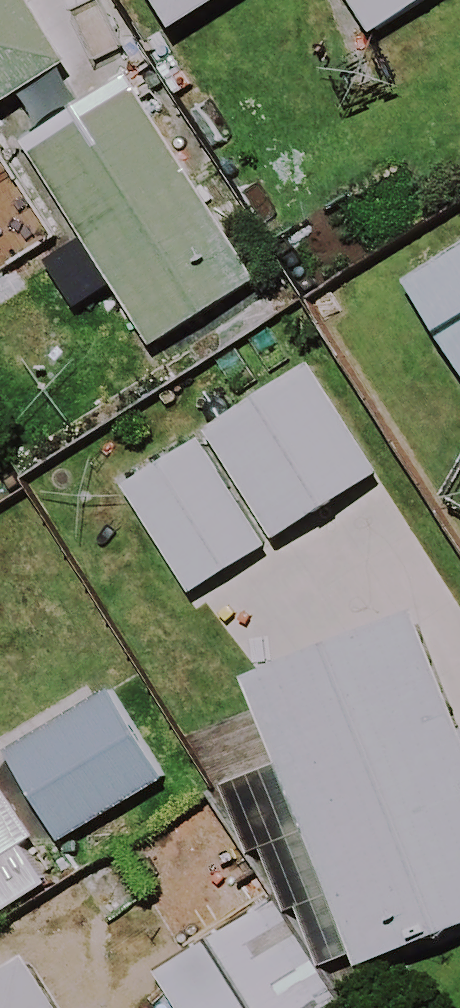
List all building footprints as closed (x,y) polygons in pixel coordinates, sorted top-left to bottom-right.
[(5,0),(0,0),(0,104),(50,72),(5,0)] [(154,37),(218,0),(133,0),(154,37)] [(365,39),(424,0),(339,0),(365,39)] [(246,287),(126,88),(20,152),(140,351),(246,287)] [(390,289),(456,399),(459,397),(459,247),(390,289)] [(199,436),(266,542),(368,477),(301,371),(199,436)] [(266,542),(199,436),(110,492),(177,598),(266,542)] [(403,619),(236,686),(349,970),(459,926),(459,761),(403,619)] [(165,775),(111,689),(0,757),(54,844),(165,775)] [(46,883),(18,844),(26,839),(0,802),(0,915),(46,883)] [(270,903),(144,971),(164,1007),(327,1007),(270,903)] [(15,964),(0,974),(0,1007),(42,1007),(15,964)]
